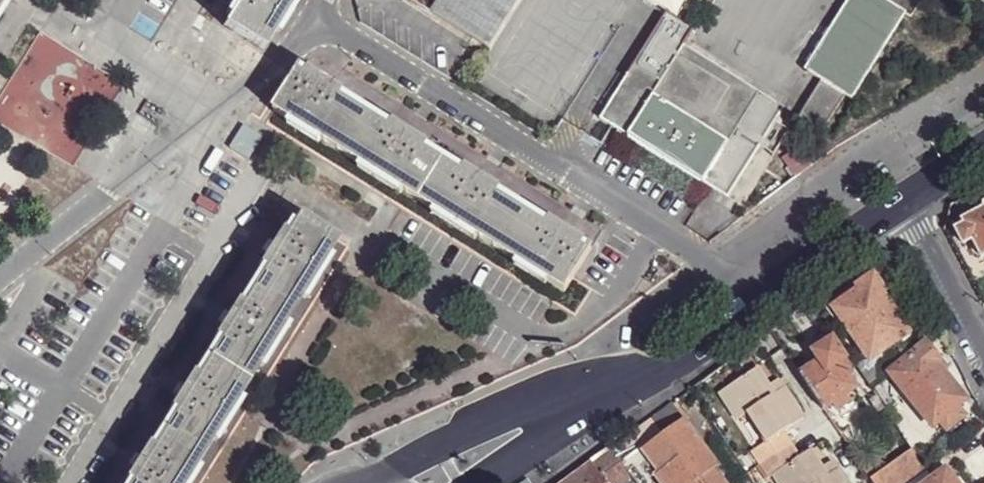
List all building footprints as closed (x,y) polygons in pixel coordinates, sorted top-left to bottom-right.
[(228,4),(234,8),(223,27),(261,51),(293,0),(230,0),(228,4)] [(486,48),(516,0),(409,0),(486,48)] [(806,71),(823,82),(800,121),(823,135),(847,97),(854,102),(908,14),(884,0),(850,0),(806,71)] [(725,199),(783,112),(784,109),(683,46),(694,30),(666,13),(599,120),(725,199)] [(338,153),(363,114),(341,100),(345,94),(308,71),(305,78),(297,73),(272,112),(338,153)] [(418,203),(442,163),(425,153),(429,147),(392,124),(389,130),(363,114),(338,153),(418,203)] [(799,149),(783,161),(799,180),(814,168),(799,149)] [(498,252),(522,213),(497,197),(500,191),(464,169),(461,175),(442,163),(418,203),(498,252)] [(963,222),(966,227),(957,231),(965,245),(973,241),(983,258),(983,257),(983,212),(963,222)] [(522,213),(498,252),(563,293),(588,254),(581,250),(585,244),(549,222),(546,227),(522,213)] [(252,287),(291,311),(335,240),(296,217),(285,235),(279,231),(257,267),(263,271),(252,287)] [(851,275),(832,288),(844,304),(863,291),(851,275)] [(863,291),(844,304),(836,310),(870,359),(906,333),(873,284),(863,291)] [(206,362),(244,386),(291,311),(252,287),(241,306),(235,302),(212,340),(218,343),(206,362)] [(809,304),(788,318),(805,343),(826,329),(809,304)] [(758,340),(749,347),(755,355),(764,348),(758,340)] [(814,354),(820,362),(838,349),(832,341),(814,354)] [(939,421),(960,405),(964,401),(942,373),(946,370),(935,356),(936,356),(929,347),(928,348),(926,346),(891,375),(929,421),(939,421)] [(820,362),(802,376),(824,410),(833,404),(839,412),(851,404),(846,396),(856,389),(846,374),(852,370),(838,349),(820,362)] [(865,361),(857,367),(869,385),(875,380),(897,363),(891,355),(875,367),(872,362),(865,361)] [(165,428),(204,452),(244,386),(206,362),(196,378),(190,374),(169,408),(175,412),(165,428)] [(719,394),(739,423),(749,416),(767,443),(752,453),(771,480),(775,477),(779,482),(848,482),(838,469),(828,475),(823,468),(811,450),(801,457),(784,432),(805,418),(784,388),(775,395),(769,387),(756,369),(719,394)] [(779,381),(769,387),(775,395),(784,388),(779,381)] [(879,385),(872,390),(876,396),(884,408),(889,404),(879,385)] [(884,408),(876,396),(869,401),(878,414),(885,409),(884,408)] [(673,402),(652,419),(665,435),(686,420),(673,402)] [(968,414),(960,405),(939,421),(948,431),(968,414)] [(652,419),(632,434),(644,451),(665,435),(652,419)] [(644,451),(643,452),(658,474),(655,476),(660,482),(727,482),(717,469),(720,467),(686,420),(665,435),(644,451)] [(204,452),(165,428),(152,448),(147,445),(124,481),(128,482),(185,482),(204,452)] [(632,434),(624,439),(636,457),(643,452),(644,451),(632,434)] [(624,439),(611,449),(623,467),(636,457),(624,439)] [(611,449),(593,463),(607,482),(634,482),(623,467),(611,449)] [(871,479),(874,482),(910,482),(926,471),(912,450),(871,479)] [(643,452),(636,457),(650,476),(652,478),(655,476),(658,474),(643,452)] [(623,467),(634,482),(653,482),(649,478),(650,476),(636,457),(623,467)] [(828,475),(838,469),(833,462),(823,468),(828,475)] [(593,463),(568,480),(565,482),(607,482),(593,463)] [(947,471),(931,482),(955,482),(947,471)]
